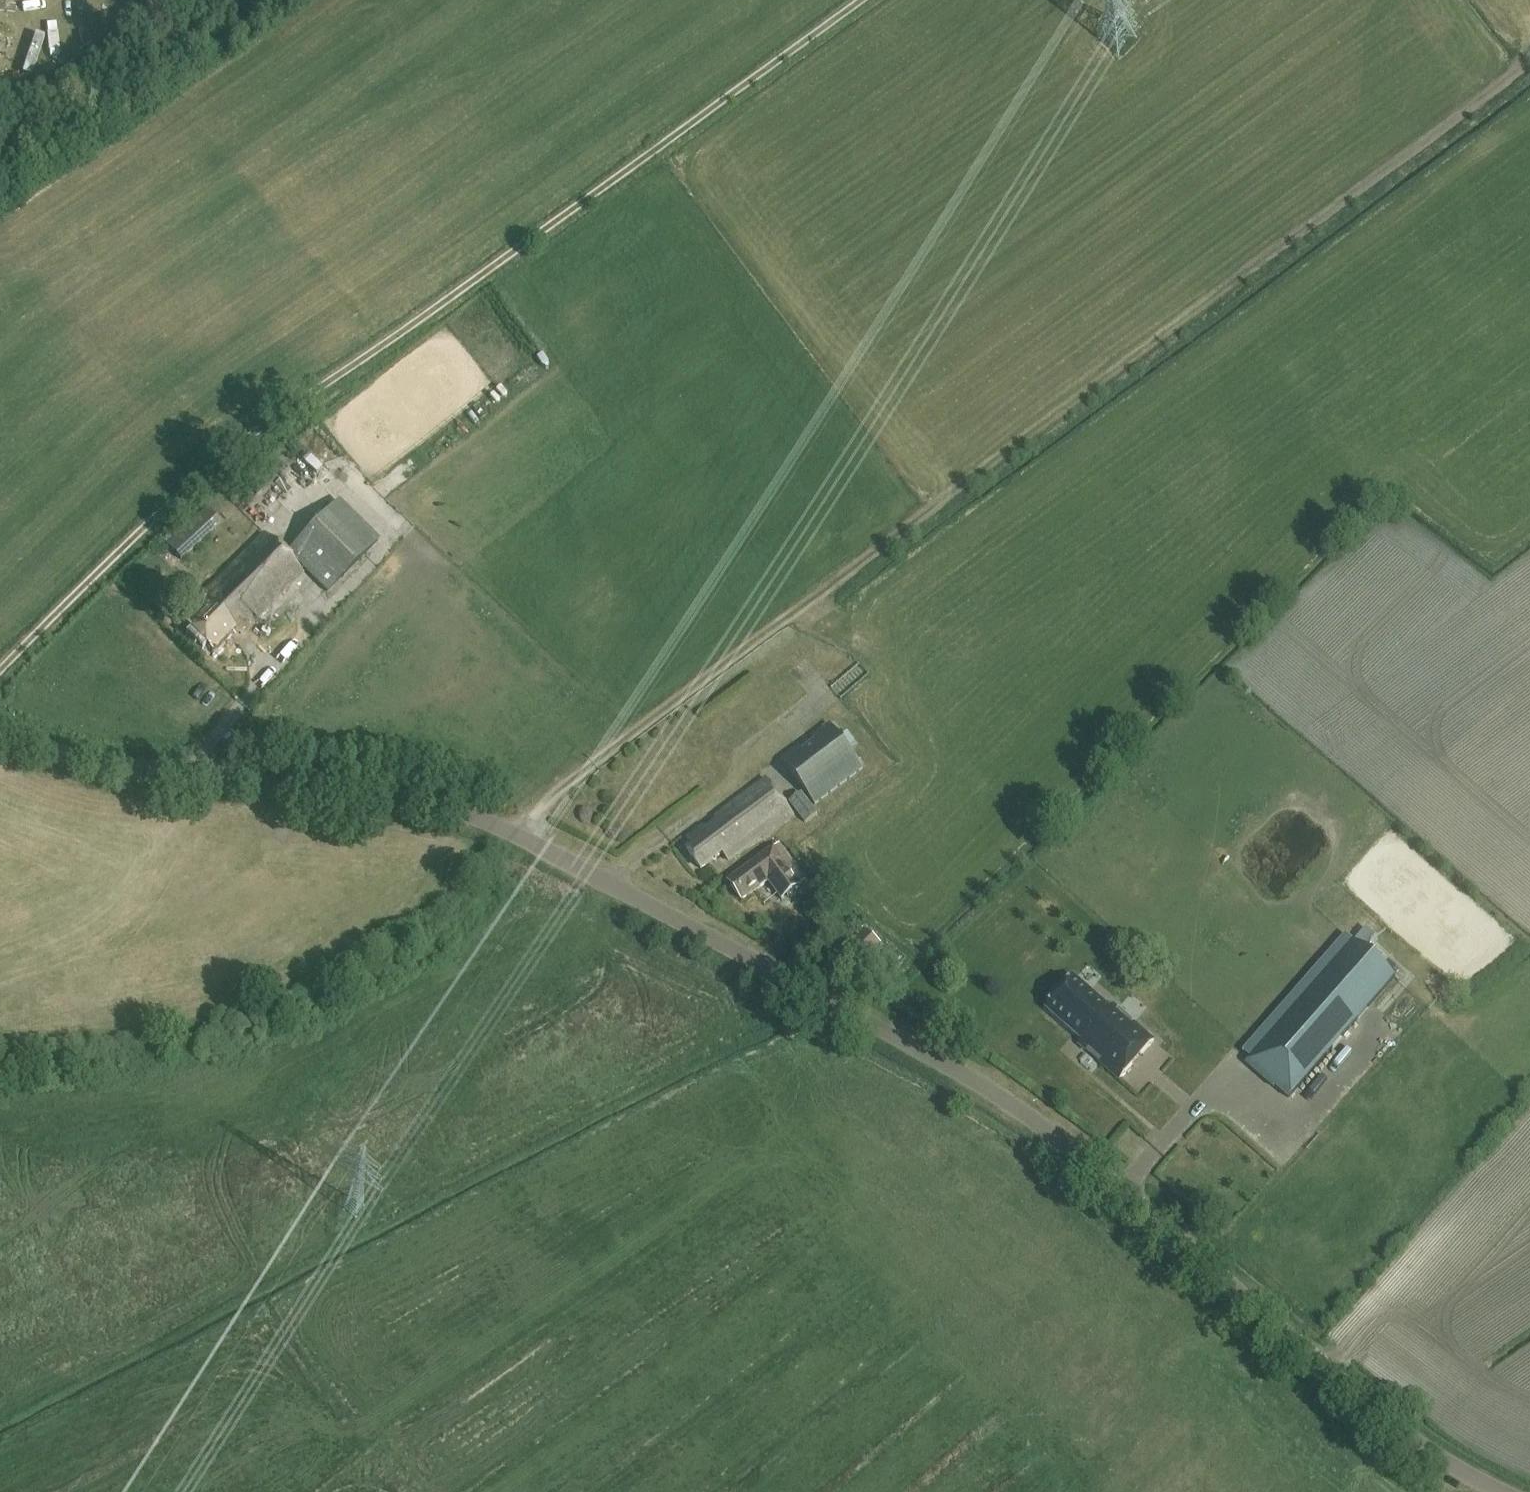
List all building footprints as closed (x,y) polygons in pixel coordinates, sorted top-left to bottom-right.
[(412,520),(328,445),(320,454),(315,450),(301,466),(313,477),(297,495),(314,510),(336,486),(385,530),(391,523),(401,532),(412,520)] [(328,591),(378,540),(339,501),(288,551),(328,591)] [(205,508),(173,538),(168,533),(162,539),(167,544),(166,545),(181,560),(220,523),(205,508)] [(265,535),(202,598),(206,602),(183,624),(212,653),(235,630),(242,636),(304,575),(265,535)] [(830,724),(812,736),(815,741),(803,750),(799,745),(781,758),(815,804),(862,768),(850,752),(859,745),(848,731),(839,737),(830,724)] [(764,836),(765,838),(793,817),(766,779),(687,837),(692,846),(687,850),(701,869),(721,854),(728,862),(764,836)] [(801,793),(789,802),(805,823),(817,813),(801,793)] [(773,849),(727,881),(741,901),(768,882),(781,901),(800,888),(800,887),(805,884),(779,846),(774,850),(773,849)] [(1309,939),(1326,949),(1332,940),(1315,929),(1309,939)] [(859,966),(879,943),(865,930),(845,953),(859,966)] [(1275,1085),(1289,1097),(1395,977),(1354,940),(1254,1053),(1281,1077),(1275,1085)] [(1154,1042),(1075,977),(1048,1011),(1108,1060),(1103,1066),(1121,1081),(1154,1042)]
